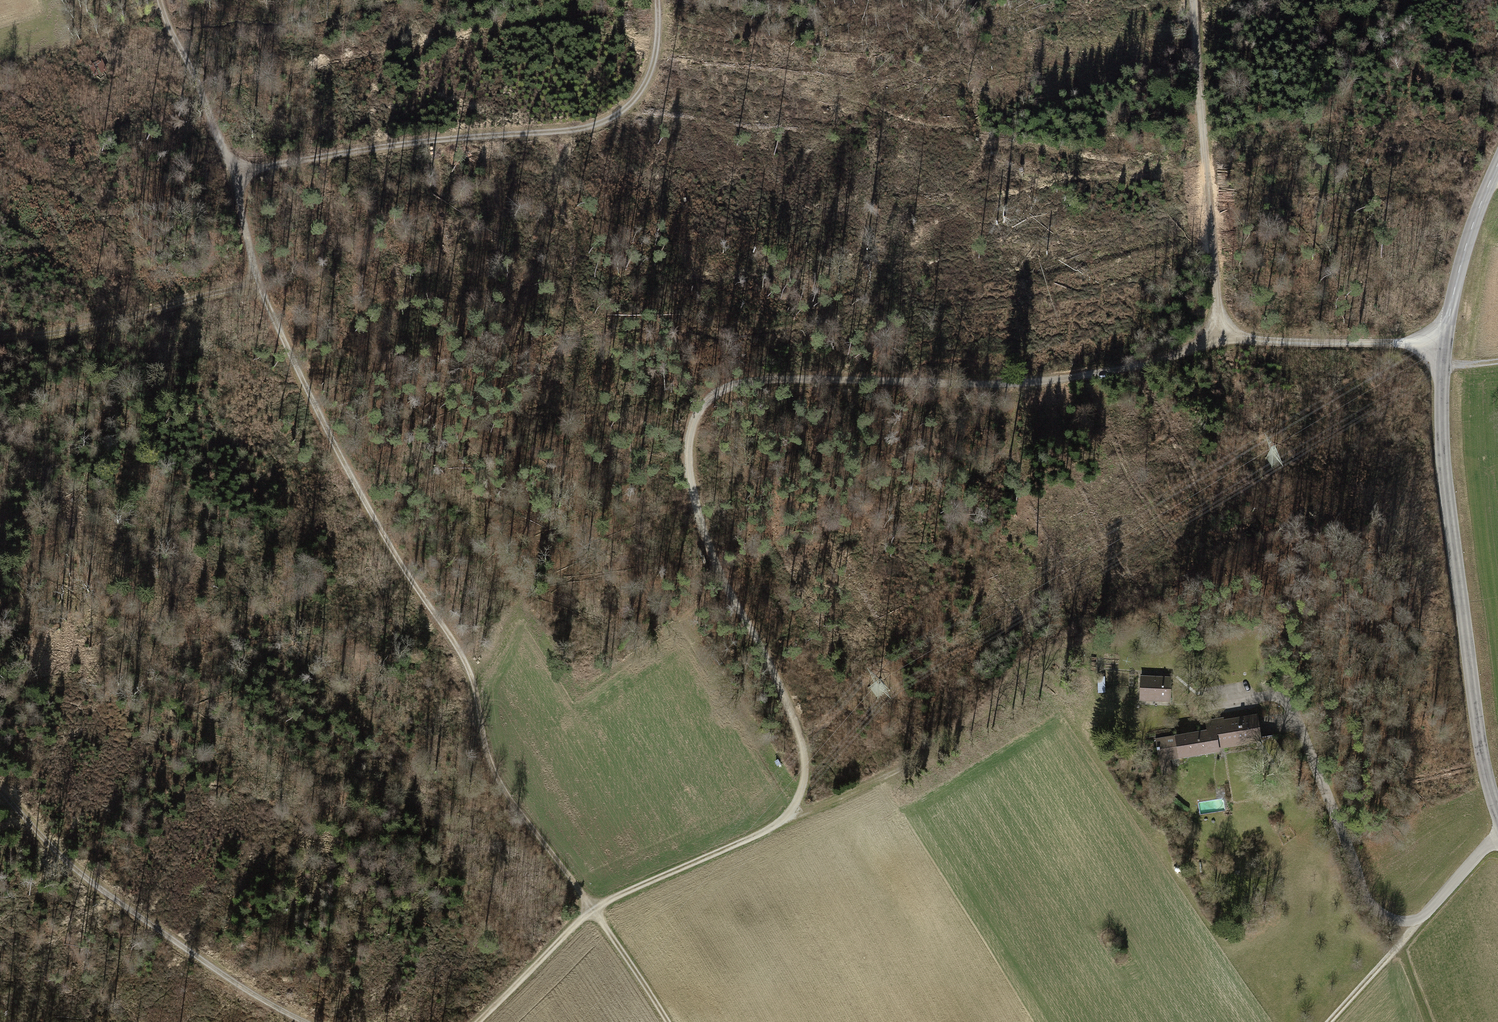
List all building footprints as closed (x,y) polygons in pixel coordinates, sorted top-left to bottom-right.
[(108,71),(104,60),(90,66),(94,76),(108,71)] [(1110,669),(1101,670),(1101,688),(1110,687),(1110,669)] [(1146,669),(1144,693),(1175,695),(1177,671),(1146,669)] [(1181,731),(1158,734),(1161,757),(1183,753),(1183,751),(1226,744),(1226,741),(1270,734),(1265,707),(1230,713),(1229,711),(1210,714),(1211,723),(1180,728),(1181,731)]
